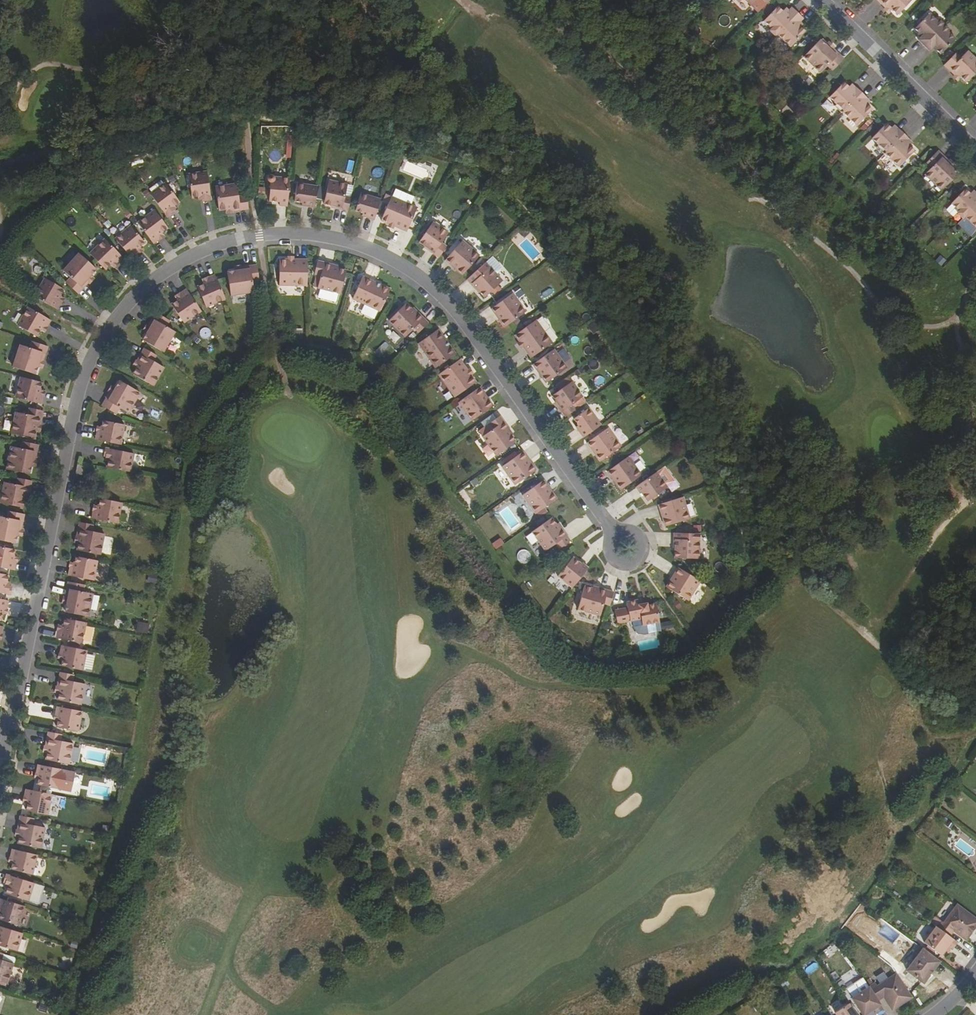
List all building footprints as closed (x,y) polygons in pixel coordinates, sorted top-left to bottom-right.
[(891,9),(896,15),(910,0),(876,0),(885,9),(888,6),(891,9)] [(765,17),(771,23),(770,25),(778,33),(779,31),(792,45),(807,29),(803,24),(804,23),(800,20),(802,18),(797,12),(792,7),(789,9),(785,5),(784,6),(780,2),(765,17)] [(914,28),(918,32),(917,34),(920,37),(917,40),(923,45),(928,51),(931,48),(935,51),(936,50),(940,54),(955,39),(947,31),(949,30),(944,24),(938,19),(937,21),(928,13),(914,28)] [(803,56),(820,72),(827,65),(832,70),(843,58),(832,47),(830,49),(826,45),(820,39),(803,56)] [(957,74),(960,77),(966,82),(975,72),(975,60),(966,51),(960,58),(955,53),(944,63),(943,64),(954,76),(957,74)] [(830,97),(836,103),(834,105),(841,112),(842,111),(856,124),(871,108),(866,104),(867,103),(864,99),(866,98),(860,92),(855,87),(853,88),(849,85),(848,86),(844,82),(830,97)] [(871,138),(878,145),(876,146),(883,153),(884,152),(898,165),(914,150),(910,145),(907,141),(909,139),(903,133),(897,128),(895,130),(892,127),(891,128),(886,123),(871,138)] [(926,161),(930,166),(924,173),(941,189),(957,173),(951,167),(946,162),(948,159),(938,149),(926,161)] [(946,162),(951,167),(955,163),(950,158),(948,159),(946,162)] [(199,197),(203,196),(203,199),(204,202),(212,201),(207,172),(189,175),(192,198),(199,197)] [(279,206),(287,206),(289,178),(274,177),(273,177),(272,176),(270,176),(269,177),(268,178),(268,180),(268,181),(270,183),(269,201),(279,202),(279,206)] [(334,208),(348,211),(351,198),(345,196),(347,182),(327,179),(324,204),(334,207),(334,208)] [(174,213),(173,211),(171,209),(174,207),(180,202),(166,183),(151,194),(168,218),(174,213)] [(219,211),(226,210),(231,209),(232,212),(248,209),(246,195),(238,196),(236,184),(215,188),(219,211)] [(301,205),(314,207),(317,186),(297,184),(294,201),(302,203),(301,205)] [(961,217),(956,222),(968,234),(975,227),(975,226),(975,192),(974,195),(971,192),(970,192),(965,188),(951,202),(958,210),(956,212),(961,217)] [(362,216),(374,220),(380,199),(360,194),(355,211),(363,213),(362,216)] [(392,198),(381,221),(397,229),(402,232),(406,234),(418,210),(392,198)] [(155,210),(138,223),(154,244),(160,239),(157,236),(162,232),(168,227),(155,210)] [(427,249),(439,257),(446,246),(441,243),(448,233),(433,222),(419,242),(428,248),(427,249)] [(139,253),(137,250),(140,247),(145,243),(131,226),(116,239),(132,259),(139,253)] [(105,269),(111,264),(115,260),(118,264),(124,258),(105,239),(90,253),(105,269)] [(479,256),(462,241),(445,260),(462,275),(479,256)] [(90,281),(87,279),(92,274),(97,268),(79,252),(64,270),(71,276),(66,281),(79,293),(89,282),(90,281)] [(939,254),(934,261),(941,266),(946,259),(939,254)] [(280,259),(279,285),(307,286),(307,260),(294,260),(288,259),(280,259)] [(333,264),(318,261),(316,274),(322,275),(320,288),(342,292),(347,268),(332,265),(333,264)] [(477,289),(484,297),(502,281),(490,267),(485,262),(477,270),(466,280),(476,290),(477,289)] [(257,265),(242,267),(241,267),(241,270),(235,271),(227,273),(231,296),(254,293),(252,283),(259,282),(257,265)] [(207,307),(226,299),(216,274),(209,277),(208,277),(210,282),(205,284),(198,287),(207,307)] [(391,287),(364,274),(354,296),(381,309),(391,287)] [(61,302),(57,300),(60,295),(64,289),(45,278),(34,296),(57,309),(61,302)] [(184,322),(201,310),(186,289),(180,293),(180,292),(179,293),(182,297),(178,300),(172,304),(184,322)] [(512,294),(491,309),(504,327),(525,312),(512,294)] [(419,333),(428,323),(418,313),(416,314),(406,304),(389,321),(405,337),(414,328),(419,333)] [(36,336),(40,329),(43,324),(47,326),(51,320),(28,306),(17,325),(36,336)] [(148,326),(151,327),(147,333),(143,340),(164,352),(175,331),(167,327),(170,320),(156,312),(148,325),(148,326)] [(536,320),(515,335),(531,358),(552,343),(536,320)] [(438,329),(419,343),(436,367),(456,353),(438,329)] [(35,374),(37,366),(40,360),(43,361),(43,360),(48,346),(32,341),(29,347),(20,344),(13,366),(35,374)] [(144,348),(137,360),(139,363),(137,367),(133,374),(153,385),(164,367),(153,361),(156,355),(144,348)] [(567,368),(554,349),(533,364),(546,383),(567,368)] [(477,381),(460,359),(439,374),(456,397),(477,381)] [(40,389),(42,382),(21,377),(16,397),(41,404),(43,397),(44,396),(39,395),(40,389)] [(113,393),(110,392),(109,392),(102,405),(117,414),(120,408),(129,412),(140,392),(120,380),(116,388),(113,393)] [(558,405),(566,416),(577,409),(573,404),(583,397),(572,381),(552,396),(559,404),(558,405)] [(494,405),(480,387),(459,402),(473,420),(494,405)] [(34,437),(36,430),(37,424),(40,425),(43,410),(29,407),(27,414),(15,411),(11,432),(34,437)] [(576,427),(584,437),(601,425),(589,408),(574,419),(579,425),(576,427)] [(493,428),(483,436),(496,455),(516,441),(507,429),(509,427),(501,415),(490,423),(493,428)] [(97,431),(95,439),(120,444),(124,425),(103,421),(101,427),(100,431),(96,430),(97,431)] [(621,446),(608,428),(587,443),(600,461),(621,446)] [(29,473),(31,465),(32,459),(35,459),(38,444),(22,440),(20,448),(11,446),(6,469),(29,473)] [(107,456),(109,457),(109,460),(107,467),(130,472),(134,454),(105,448),(104,456),(107,456)] [(536,470),(523,451),(502,467),(515,485),(536,470)] [(642,475),(629,456),(607,472),(620,490),(642,475)] [(86,466),(77,464),(76,473),(84,475),(86,466)] [(656,472),(636,487),(640,493),(641,493),(648,501),(667,487),(656,472)] [(24,501),(26,495),(29,496),(32,481),(18,477),(16,484),(4,482),(0,503),(23,508),(24,501)] [(557,498),(544,480),(522,495),(536,513),(557,498)] [(683,497),(659,505),(666,526),(690,518),(683,497)] [(118,524),(122,502),(101,498),(99,506),(98,511),(93,510),(93,511),(94,511),(92,518),(118,524)] [(17,536),(18,529),(21,530),(21,529),(24,514),(8,511),(6,518),(0,517),(0,541),(15,544),(17,536)] [(552,517),(532,532),(546,550),(556,543),(560,548),(571,540),(562,529),(561,530),(552,517)] [(79,522),(77,536),(80,538),(78,543),(77,550),(100,555),(104,534),(92,531),(94,525),(79,522)] [(688,533),(675,533),(674,547),(675,547),(675,558),(699,559),(700,540),(688,540),(688,533)] [(495,549),(503,544),(498,538),(491,543),(495,549)] [(15,549),(0,546),(0,566),(15,570),(17,561),(13,560),(14,556),(15,549)] [(76,556),(75,562),(74,567),(70,566),(70,567),(68,575),(93,580),(97,560),(76,556)] [(572,587),(588,567),(582,562),(581,563),(573,557),(558,576),(572,587)] [(678,568),(666,587),(688,601),(700,582),(678,568)] [(9,586),(7,586),(7,582),(9,575),(0,573),(0,592),(10,594),(12,587),(9,586)] [(68,582),(65,597),(65,598),(68,598),(67,605),(65,612),(88,617),(93,594),(83,592),(85,585),(68,582)] [(603,603),(609,605),(613,592),(599,588),(599,590),(584,586),(577,609),(600,615),(603,603)] [(2,613),(3,609),(8,609),(9,600),(0,598),(0,619),(1,619),(2,613)] [(614,609),(617,622),(641,618),(642,625),(659,622),(655,603),(646,605),(646,603),(639,604),(638,599),(626,602),(627,607),(614,609)] [(65,618),(63,626),(62,631),(57,630),(58,631),(56,638),(82,644),(86,623),(65,618)] [(146,634),(148,624),(137,622),(135,632),(146,634)] [(83,671),(87,651),(62,646),(60,654),(59,655),(64,656),(63,660),(61,666),(83,671)] [(60,672),(57,686),(57,687),(60,688),(59,693),(58,700),(81,705),(85,684),(73,681),(74,675),(60,672)] [(78,731),(83,711),(57,706),(56,714),(55,715),(59,716),(58,720),(57,727),(78,731)] [(48,732),(45,747),(48,747),(47,753),(46,760),(69,765),(73,744),(61,741),(62,734),(48,732)] [(59,790),(63,770),(38,765),(36,773),(36,774),(40,775),(39,779),(38,785),(59,790)] [(48,815),(52,794),(26,789),(25,796),(24,797),(29,798),(28,803),(26,811),(48,815)] [(21,816),(17,830),(21,831),(19,837),(18,844),(41,849),(45,828),(33,825),(35,819),(21,816)] [(32,874),(37,855),(12,849),(10,857),(10,858),(14,859),(13,863),(11,869),(32,874)] [(3,882),(6,883),(9,883),(8,887),(6,894),(28,901),(34,883),(6,874),(3,882)] [(24,906),(0,899),(0,908),(1,909),(0,910),(0,919),(18,926),(24,906)] [(950,937),(954,931),(956,929),(960,931),(958,934),(967,941),(975,928),(975,919),(958,905),(944,924),(936,918),(932,923),(937,927),(950,937)] [(17,951),(22,933),(0,926),(0,946),(17,951)] [(937,927),(925,944),(941,956),(949,946),(953,949),(958,943),(950,937),(937,927)] [(893,943),(901,949),(906,942),(898,936),(893,943)] [(924,983),(939,963),(920,948),(916,954),(919,956),(908,971),(924,983)] [(907,968),(914,953),(908,950),(900,965),(907,968)] [(7,984),(14,964),(2,960),(4,953),(0,952),(0,982),(7,984)] [(876,984),(870,988),(879,1002),(885,998),(887,996),(889,1000),(887,1001),(893,1011),(912,998),(896,975),(878,987),(876,984)] [(870,988),(853,999),(864,1014),(866,1014),(875,1010),(878,1014),(884,1010),(879,1002),(870,988)] [(849,1004),(836,1013),(837,1014),(856,1014),(849,1004)]
